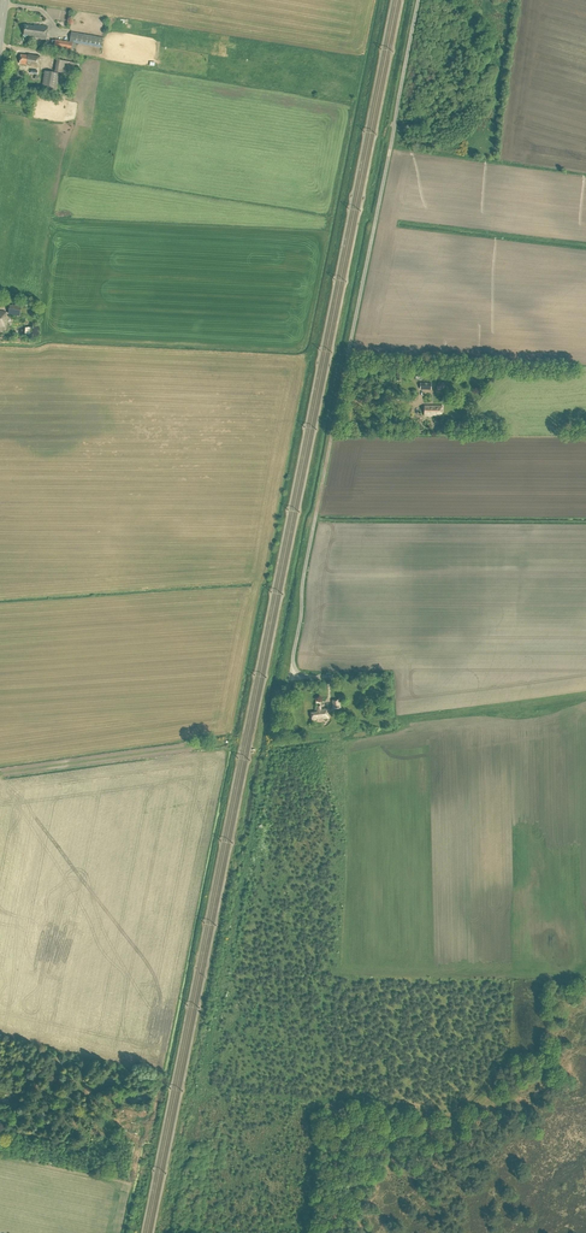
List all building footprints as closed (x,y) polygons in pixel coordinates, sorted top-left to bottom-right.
[(34,26),(25,25),(23,35),(29,36),(29,37),(42,39),(46,40),(48,26),(44,26),(34,25),(34,26)] [(101,48),(103,38),(71,32),(69,42),(56,39),(54,48),(75,51),(76,44),(101,48)] [(40,56),(28,54),(28,56),(21,55),(20,64),(26,65),(29,65),(29,66),(39,67),(40,56)] [(75,73),(76,65),(81,66),(82,62),(61,59),(59,71),(75,73)] [(56,90),(59,73),(45,71),(42,88),(56,90)] [(20,316),(22,306),(10,305),(9,314),(20,316)] [(442,416),(442,406),(425,406),(424,416),(442,416)] [(333,709),(341,708),(340,699),(332,700),(333,709)] [(321,709),(321,705),(317,706),(318,711),(311,712),(312,719),(322,718),(322,719),(328,718),(327,709),(321,709)]
